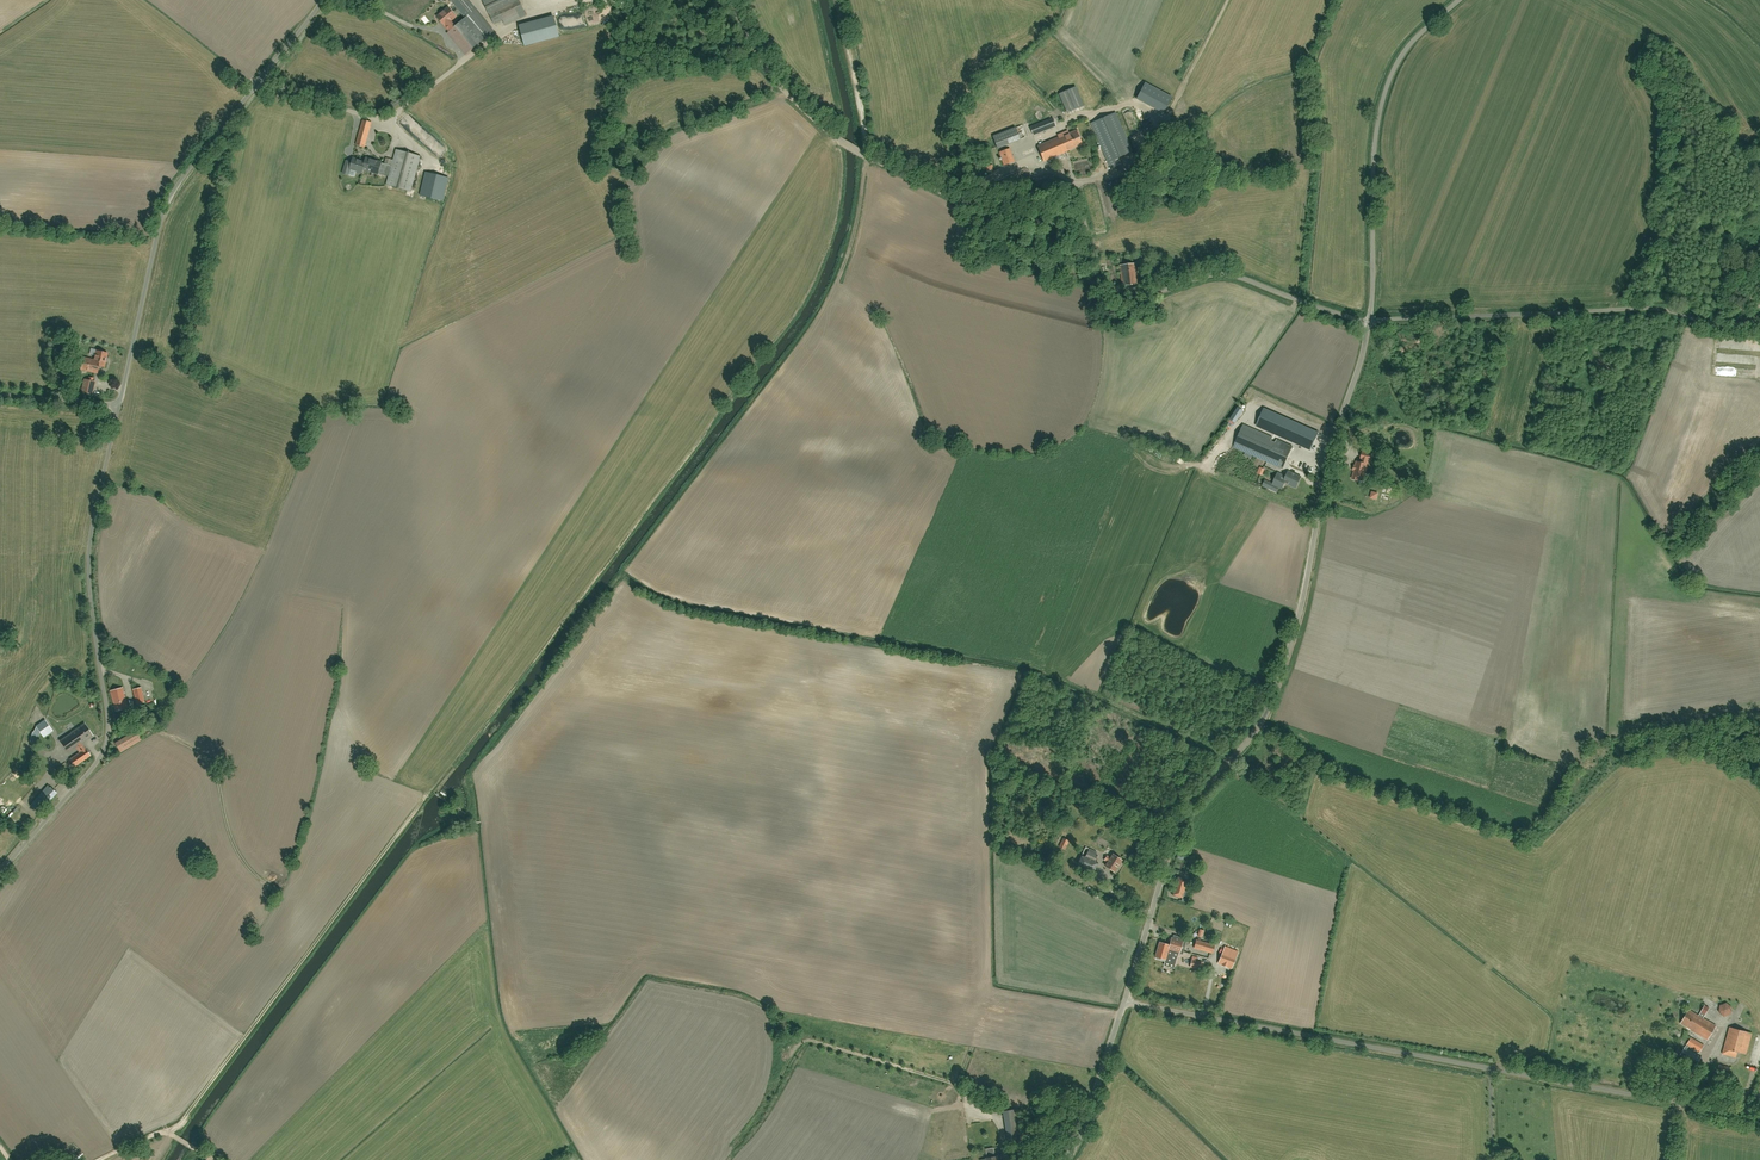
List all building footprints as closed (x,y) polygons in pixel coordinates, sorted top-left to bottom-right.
[(462,54),(488,32),(461,0),(455,0),(449,5),(460,19),(455,23),(444,11),(435,19),(445,30),(443,32),(462,54)] [(494,28),(523,16),(516,0),(486,0),(482,2),(494,28)] [(426,34),(421,42),(434,51),(439,43),(426,34)] [(1172,97),(1145,83),(1136,99),(1163,113),(1172,97)] [(1059,94),(1067,113),(1084,106),(1076,87),(1059,94)] [(394,98),(386,104),(391,110),(398,104),(394,98)] [(1115,112),(1091,123),(1111,169),(1121,165),(1118,158),(1132,152),(1115,112)] [(1053,117),(1030,127),(1033,135),(1056,126),(1053,117)] [(364,122),(358,145),(367,147),(372,124),(364,122)] [(993,137),(997,148),(1020,140),(1015,128),(993,137)] [(1076,131),(1076,130),(1058,138),(1037,146),(1044,162),(1065,153),(1064,153),(1082,145),(1078,136),(1080,135),(1078,130),(1076,131)] [(1010,149),(999,153),(1004,165),(1014,161),(1010,149)] [(386,187),(409,192),(418,156),(395,150),(392,165),(365,158),(363,165),(351,163),(348,172),(360,175),(361,170),(388,178),(386,187)] [(427,174),(420,201),(440,205),(446,179),(427,174)] [(1049,176),(1035,182),(1038,189),(1052,183),(1049,176)] [(1053,253),(1065,239),(1057,231),(1044,245),(1053,253)] [(1137,283),(1135,264),(1120,266),(1122,285),(1137,283)] [(95,373),(95,369),(108,371),(112,353),(89,349),(87,356),(94,357),(93,361),(77,358),(75,370),(95,373)] [(92,395),(96,375),(81,373),(79,381),(85,382),(83,394),(92,395)] [(65,392),(75,393),(76,384),(66,382),(65,392)] [(1318,433),(1264,408),(1256,426),(1311,450),(1318,433)] [(1283,469),(1293,446),(1284,443),(1243,425),(1236,442),(1233,447),(1283,469)] [(1364,478),(1368,461),(1369,461),(1371,454),(1362,452),(1361,459),(1361,463),(1356,462),(1355,466),(1354,466),(1353,470),(1354,470),(1352,478),(1354,479),(1353,479),(1357,480),(1359,480),(1360,477),(1364,478)] [(1298,475),(1301,469),(1295,466),(1292,473),(1288,471),(1286,476),(1285,478),(1283,482),(1284,483),(1296,488),(1301,476),(1298,475)] [(1283,482),(1285,478),(1286,476),(1278,472),(1273,484),(1265,480),(1263,485),(1269,488),(1269,489),(1277,493),(1279,487),(1282,488),(1284,483),(1283,482)] [(1376,500),(1378,492),(1370,490),(1368,498),(1376,500)] [(121,687),(109,689),(112,710),(124,709),(121,687)] [(140,687),(131,688),(134,706),(143,704),(140,687)] [(36,726),(32,743),(38,744),(41,733),(52,726),(48,719),(36,726)] [(85,719),(58,738),(67,752),(74,747),(78,752),(69,759),(74,766),(93,753),(84,740),(94,732),(85,719)] [(142,742),(137,733),(115,746),(120,754),(142,742)] [(33,801),(40,808),(56,790),(49,784),(33,801)] [(1056,846),(1059,847),(1065,850),(1069,841),(1063,838),(1061,837),(1056,846)] [(1096,853),(1089,849),(1085,847),(1081,856),(1082,856),(1078,865),(1094,872),(1098,863),(1094,862),(1097,856),(1095,855),(1096,853)] [(1122,860),(1113,854),(1110,858),(1107,856),(1104,860),(1108,862),(1105,866),(1114,872),(1122,860)] [(1183,898),(1188,880),(1178,877),(1173,895),(1183,898)] [(1156,957),(1156,959),(1165,961),(1167,962),(1175,964),(1179,953),(1182,955),(1186,942),(1183,941),(1184,938),(1173,935),(1173,938),(1171,938),(1169,945),(1160,942),(1155,957),(1156,957)] [(1194,948),(1213,953),(1215,945),(1196,940),(1194,948)] [(1224,947),(1223,951),(1217,964),(1232,969),(1237,956),(1229,953),(1230,949),(1224,947)] [(1190,967),(1200,969),(1202,962),(1192,959),(1190,967)] [(1717,1013),(1730,1016),(1732,1005),(1720,1002),(1717,1013)] [(1689,1010),(1681,1023),(1691,1029),(1690,1030),(1708,1040),(1716,1026),(1703,1018),(1709,1008),(1705,1005),(1699,1016),(1689,1010)] [(1746,1054),(1752,1033),(1730,1027),(1722,1054),(1736,1058),(1737,1052),(1746,1054)] [(1679,1057),(1695,1066),(1701,1057),(1687,1048),(1689,1046),(1700,1052),(1704,1045),(1691,1038),(1679,1057)] [(1729,1067),(1719,1065),(1717,1073),(1727,1075),(1729,1067)] [(1003,1111),(1008,1142),(1022,1139),(1017,1109),(1003,1111)] [(986,1149),(987,1158),(986,1158),(986,1159),(997,1159),(996,1156),(995,1157),(993,1148),(986,1149)]
